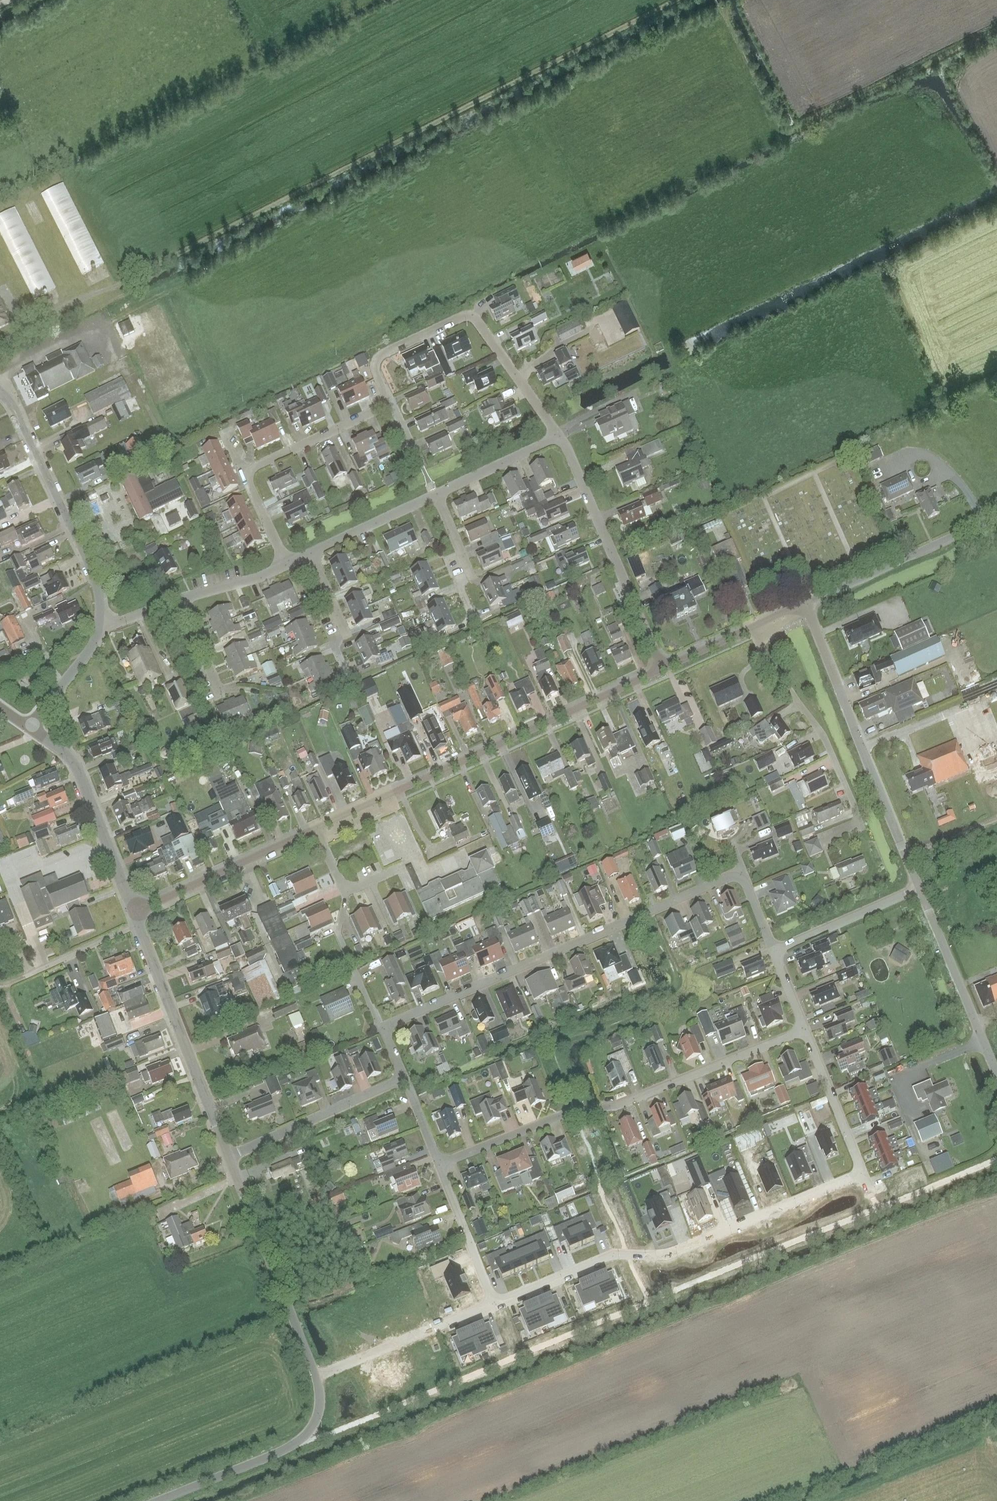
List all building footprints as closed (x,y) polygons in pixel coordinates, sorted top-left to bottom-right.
[(42,195),(82,274),(103,264),(63,184),(42,195)] [(0,216),(0,232),(34,299),(55,288),(15,208),(0,216)] [(605,255),(599,243),(589,248),(595,260),(605,255)] [(572,258),(576,269),(594,261),(589,251),(572,258)] [(510,303),(519,298),(514,288),(499,296),(502,303),(491,309),(497,321),(514,312),(510,303)] [(10,323),(5,314),(7,313),(0,299),(0,328),(10,323)] [(536,312),(532,303),(525,306),(530,315),(536,312)] [(639,329),(627,303),(613,310),(626,336),(639,329)] [(548,320),(544,313),(530,319),(534,327),(548,320)] [(583,331),(578,320),(556,330),(562,341),(583,331)] [(130,321),(119,326),(124,337),(135,332),(130,321)] [(518,350),(537,341),(531,327),(511,337),(518,350)] [(449,360),(470,350),(463,335),(461,336),(460,335),(457,337),(457,338),(452,340),(451,339),(441,344),(449,360)] [(90,343),(90,342),(85,344),(86,345),(92,359),(97,356),(90,343)] [(76,380),(95,371),(81,344),(63,353),(61,350),(46,358),(48,363),(36,369),(34,365),(23,370),(27,377),(26,378),(34,394),(35,394),(38,400),(49,395),(47,391),(49,390),(50,391),(75,378),(76,380)] [(426,372),(432,369),(433,373),(428,376),(430,379),(444,373),(440,365),(437,358),(430,361),(424,347),(403,357),(409,371),(417,367),(418,370),(421,370),(425,368),(426,372)] [(453,374),(440,347),(434,350),(446,377),(453,374)] [(557,368),(561,366),(561,367),(572,361),(566,349),(555,354),(558,361),(555,363),(554,362),(536,371),(544,386),(562,377),(557,368)] [(368,361),(366,355),(364,355),(363,354),(357,357),(360,365),(368,361)] [(97,356),(92,359),(97,368),(104,365),(99,355),(97,356)] [(569,384),(581,378),(577,369),(564,376),(569,384)] [(478,392),(497,383),(491,370),(477,376),(474,370),(462,375),(467,385),(473,382),(478,392)] [(356,381),(350,384),(358,402),(369,397),(357,371),(352,374),(356,381)] [(445,382),(442,374),(444,373),(430,379),(425,381),(429,389),(445,382)] [(329,391),(338,386),(332,374),(323,378),(329,391)] [(94,415),(132,396),(122,377),(85,396),(94,415)] [(673,390),(669,381),(656,387),(661,396),(673,390)] [(358,402),(350,384),(338,389),(347,407),(358,402)] [(317,399),(306,404),(314,422),(325,417),(319,405),(327,401),(321,388),(315,391),(318,398),(317,399)] [(411,410),(429,402),(424,390),(406,399),(411,410)] [(485,418),(495,413),(501,424),(516,417),(517,418),(521,416),(518,410),(517,411),(513,403),(513,404),(506,407),(500,395),(489,401),(482,404),(484,409),(481,410),(485,418)] [(444,410),(457,404),(454,397),(440,403),(442,408),(436,411),(416,420),(421,432),(441,423),(448,420),(444,410)] [(291,401),(283,405),(289,418),(293,426),(300,423),(303,428),(314,422),(306,404),(303,400),(292,405),(291,401)] [(51,427),(71,417),(64,403),(44,413),(51,427)] [(623,424),(629,422),(621,404),(608,410),(610,416),(597,423),(604,439),(616,434),(618,437),(626,433),(623,424)] [(273,425),(280,422),(275,409),(267,413),(271,421),(260,426),(268,444),(280,438),(273,425)] [(450,434),(468,425),(464,417),(446,427),(450,434)] [(89,436),(107,428),(102,418),(67,435),(70,440),(62,444),(71,461),(83,455),(80,450),(85,447),(81,439),(88,435),(89,436)] [(268,444),(260,426),(251,430),(247,422),(238,426),(244,440),(251,436),(257,449),(268,444)] [(372,431),(362,436),(370,454),(375,452),(378,458),(383,456),(384,459),(390,456),(384,443),(378,446),(372,431)] [(155,452),(174,442),(169,432),(150,443),(155,452)] [(433,456),(452,447),(445,433),(426,442),(433,456)] [(482,437),(476,434),(473,435),(476,443),(483,440),(482,437)] [(370,454),(362,436),(352,441),(359,455),(353,457),(359,470),(365,468),(364,465),(368,463),(365,456),(370,454)] [(149,457),(139,438),(126,445),(135,464),(149,457)] [(659,439),(650,443),(654,454),(663,451),(659,439)] [(199,459),(201,463),(223,453),(217,442),(203,449),(206,455),(199,459)] [(864,453),(868,463),(883,457),(878,446),(864,453)] [(179,455),(175,449),(166,454),(169,460),(179,455)] [(333,479),(347,473),(341,459),(340,460),(335,449),(323,455),(328,465),(327,466),(333,479)] [(644,477),(641,470),(648,466),(642,451),(627,457),(630,464),(617,469),(624,487),(632,483),(632,482),(635,481),(638,488),(647,485),(643,477),(644,477)] [(228,464),(223,453),(201,463),(203,468),(210,464),(213,471),(228,464)] [(10,467),(3,454),(0,455),(0,473),(4,471),(3,470),(10,467)] [(847,460),(844,454),(836,457),(839,463),(847,460)] [(101,477),(97,469),(104,465),(101,460),(76,472),(82,485),(94,479),(94,480),(101,477)] [(530,480),(532,483),(530,484),(540,505),(547,501),(540,486),(553,480),(545,462),(531,468),(535,477),(530,480)] [(233,475),(228,464),(213,471),(216,477),(209,480),(211,485),(233,475)] [(280,491),(297,483),(291,470),(276,477),(277,479),(269,482),(274,492),(279,489),(280,491)] [(312,485),(318,483),(312,470),(305,473),(311,486),(312,485)] [(384,478),(388,486),(402,480),(398,471),(384,478)] [(914,490),(905,472),(880,485),(889,502),(914,490)] [(356,491),(363,487),(356,473),(349,476),(356,491)] [(175,481),(154,491),(147,475),(136,480),(134,477),(122,483),(141,523),(153,517),(151,513),(183,497),(175,481)] [(238,486),(233,475),(211,485),(213,489),(220,486),(224,493),(238,486)] [(540,505),(530,484),(523,487),(518,475),(504,481),(513,499),(519,496),(523,504),(526,511),(540,505)] [(8,488),(11,494),(5,497),(5,498),(1,500),(3,505),(24,495),(19,483),(8,488)] [(203,488),(200,483),(193,486),(195,492),(203,488)] [(318,483),(312,485),(316,493),(322,490),(318,483)] [(204,488),(196,492),(203,508),(211,504),(204,488)] [(930,489),(916,496),(924,512),(925,511),(929,519),(939,514),(936,506),(937,505),(930,489)] [(87,494),(91,501),(98,498),(95,490),(87,494)] [(662,503),(661,501),(656,490),(643,496),(645,501),(618,513),(624,527),(652,515),(650,508),(662,503)] [(303,508),(313,503),(307,491),(294,497),(298,504),(283,511),(289,525),(307,516),(303,508)] [(355,502),(362,499),(359,493),(352,496),(355,502)] [(493,494),(485,497),(476,501),(474,496),(455,504),(461,518),(477,511),(478,513),(490,508),(490,507),(497,504),(493,494)] [(30,507),(24,495),(3,505),(5,510),(10,507),(11,508),(17,505),(20,512),(30,507)] [(110,500),(107,495),(100,498),(103,503),(110,500)] [(230,511),(223,514),(225,518),(225,519),(247,508),(242,497),(227,504),(230,511)] [(193,501),(186,504),(192,517),(199,514),(193,501)] [(547,501),(540,505),(526,511),(529,518),(537,514),(539,519),(547,516),(550,523),(568,515),(562,501),(549,507),(547,501)] [(225,518),(223,519),(225,524),(227,523),(234,520),(237,526),(252,519),(247,508),(225,519),(225,518)] [(891,509),(883,513),(889,525),(896,521),(891,509)] [(177,512),(166,518),(171,528),(182,523),(177,512)] [(208,524),(216,521),(212,513),(204,516),(208,524)] [(240,532),(233,536),(235,541),(257,530),(252,519),(237,526),(240,532)] [(717,521),(698,529),(700,533),(719,525),(717,521)] [(1,534),(0,535),(0,544),(2,548),(20,539),(24,546),(44,536),(37,522),(13,534),(11,530),(1,534)] [(487,544),(499,539),(496,532),(490,535),(485,522),(466,530),(472,543),(484,538),(487,544)] [(410,525),(397,531),(404,547),(413,544),(416,551),(420,549),(417,541),(410,525)] [(573,526),(553,534),(548,536),(555,552),(567,547),(566,545),(579,539),(573,526)] [(507,534),(505,528),(497,532),(499,537),(507,534)] [(257,530),(235,541),(237,545),(244,542),(248,548),(262,541),(257,530)] [(433,543),(437,541),(432,530),(428,532),(421,535),(427,546),(433,543)] [(404,547),(397,531),(384,537),(391,553),(392,553),(395,561),(399,559),(396,551),(404,547)] [(527,547),(548,539),(545,531),(524,540),(527,547)] [(500,554),(506,551),(515,548),(510,535),(487,545),(490,550),(477,555),(483,569),(503,561),(500,554)] [(683,542),(680,535),(668,541),(671,547),(683,542)] [(233,536),(224,540),(226,545),(229,543),(231,543),(235,541),(233,536)] [(748,586),(737,561),(741,559),(732,540),(712,549),(719,565),(724,564),(736,592),(748,586)] [(229,543),(226,545),(228,549),(237,545),(235,541),(231,543),(229,543)] [(158,551),(154,543),(143,549),(147,557),(158,551)] [(368,560),(375,557),(370,546),(363,549),(368,560)] [(41,565),(54,558),(49,548),(35,554),(35,555),(27,559),(33,571),(42,567),(41,565)] [(527,550),(522,552),(519,555),(521,559),(530,555),(527,550)] [(570,570),(589,563),(583,550),(570,556),(568,551),(556,556),(560,564),(567,561),(570,570)] [(177,570),(168,551),(154,557),(158,565),(161,563),(166,575),(177,570)] [(330,563),(336,576),(359,566),(352,569),(348,561),(356,558),(354,553),(346,556),(330,563)] [(392,573),(383,553),(375,556),(384,576),(392,573)] [(26,568),(20,555),(10,559),(10,560),(16,572),(23,569),(26,568)] [(639,555),(629,558),(637,579),(647,575),(639,555)] [(524,564),(532,561),(530,556),(511,564),(514,571),(525,566),(524,564)] [(15,570),(6,574),(9,581),(10,580),(25,611),(32,607),(25,592),(26,592),(21,582),(16,573),(16,572),(10,560),(12,563),(12,564),(14,568),(15,570)] [(413,575),(417,583),(433,576),(427,563),(411,570),(411,571),(403,574),(405,578),(413,575)] [(354,574),(361,570),(359,566),(336,576),(341,589),(357,582),(354,574)] [(16,572),(16,573),(21,582),(27,579),(23,569),(16,572)] [(54,572),(47,575),(51,583),(43,586),(49,598),(58,593),(58,594),(69,588),(63,575),(57,578),(54,572)] [(401,578),(398,572),(385,578),(387,582),(392,580),(392,581),(401,578)] [(27,579),(21,582),(26,592),(41,585),(36,575),(33,576),(27,579)] [(584,583),(589,581),(586,575),(573,581),(576,589),(585,585),(584,583)] [(439,589),(433,576),(417,583),(420,592),(413,595),(415,600),(422,596),(422,597),(439,589)] [(482,586),(486,596),(503,589),(500,583),(507,580),(505,576),(482,586)] [(542,585),(539,576),(528,580),(532,590),(542,585)] [(527,579),(519,582),(522,589),(530,586),(528,580),(527,579)] [(280,584),(275,587),(283,604),(291,600),(293,606),(299,603),(289,582),(281,586),(280,584)] [(554,582),(546,586),(548,591),(556,588),(554,582)] [(705,593),(705,592),(708,591),(705,582),(679,594),(678,591),(672,593),(674,597),(667,600),(660,584),(649,589),(655,601),(658,600),(660,606),(668,602),(676,619),(697,609),(692,599),(705,593)] [(606,591),(602,583),(593,588),(597,596),(606,591)] [(930,587),(939,592),(941,587),(932,583),(930,587)] [(283,604),(275,587),(270,589),(271,591),(263,595),(273,615),(279,613),(276,607),(283,604)] [(526,597),(524,595),(522,593),(520,592),(517,591),(515,592),(512,592),(505,595),(503,589),(486,596),(491,607),(502,602),(504,607),(527,598),(526,597)] [(346,600),(351,613),(368,606),(364,598),(371,595),(370,590),(362,593),(346,600)] [(546,595),(549,602),(555,599),(552,592),(546,595)] [(252,610),(246,597),(240,600),(245,613),(252,610)] [(429,612),(433,620),(449,613),(443,600),(427,607),(427,608),(420,611),(422,615),(429,612)] [(55,609),(56,611),(63,625),(82,616),(75,602),(66,607),(64,604),(55,609)] [(210,623),(213,628),(230,620),(227,613),(233,611),(230,605),(209,614),(212,622),(210,623)] [(373,619),(380,616),(379,612),(371,615),(368,606),(351,613),(357,626),(373,620),(373,619)] [(305,614),(302,607),(288,613),(291,620),(305,614)] [(397,616),(394,609),(385,613),(388,620),(397,616)] [(243,616),(245,622),(257,618),(254,611),(243,616)] [(624,623),(620,614),(619,615),(617,611),(614,613),(615,616),(614,617),(618,626),(624,623)] [(47,621),(56,617),(53,612),(44,616),(43,614),(34,618),(39,628),(48,624),(47,621)] [(519,612),(504,619),(509,629),(523,622),(519,612)] [(444,631),(455,626),(449,613),(433,620),(426,624),(428,628),(435,625),(439,634),(422,641),(425,647),(447,637),(444,631)] [(860,622),(843,629),(851,647),(868,640),(868,641),(868,640),(883,633),(875,613),(859,620),(859,619),(859,620),(860,622)] [(3,630),(11,646),(25,639),(15,617),(0,624),(3,629),(3,630)] [(263,624),(266,632),(278,627),(283,625),(280,617),(263,624)] [(394,627),(393,624),(400,621),(398,617),(379,625),(382,632),(394,627)] [(234,628),(230,620),(213,628),(215,633),(217,632),(220,640),(241,631),(239,625),(234,628)] [(293,633),(296,640),(314,633),(312,628),(310,629),(306,620),(285,629),(288,635),(293,633)] [(922,621),(895,634),(903,651),(930,639),(922,621)] [(622,638),(616,623),(607,627),(613,642),(622,638)] [(281,633),(278,627),(266,632),(269,638),(281,633)] [(262,637),(260,630),(248,635),(250,641),(262,637)] [(605,668),(594,645),(596,644),(593,638),(592,638),(589,632),(581,635),(590,654),(582,657),(591,676),(593,677),(597,675),(598,672),(605,668)] [(316,638),(314,633),(296,640),(299,648),(294,650),(296,656),(317,647),(314,639),(316,638)] [(356,644),(360,654),(377,647),(374,641),(381,638),(379,634),(356,644)] [(572,650),(564,635),(557,639),(564,654),(572,650)] [(402,638),(405,647),(411,645),(408,636),(402,638)] [(140,686),(162,676),(149,648),(147,649),(142,637),(133,642),(136,647),(125,652),(140,686)] [(937,638),(891,658),(892,659),(894,666),(899,677),(945,657),(937,638)] [(543,647),(550,645),(547,639),(541,641),(543,647)] [(226,660),(229,665),(248,657),(245,650),(249,648),(246,642),(225,651),(228,659),(226,660)] [(626,649),(623,644),(610,650),(613,655),(612,655),(617,666),(631,659),(627,649),(626,649)] [(284,649),(288,658),(292,656),(289,647),(284,649)] [(388,655),(386,651),(380,654),(377,647),(360,654),(365,665),(378,659),(381,665),(394,659),(392,653),(388,655)] [(455,663),(448,648),(438,652),(445,668),(455,663)] [(251,664),(248,657),(229,665),(231,670),(233,670),(236,678),(257,669),(255,663),(251,664)] [(308,669),(312,677),(329,669),(327,664),(325,665),(322,657),(301,666),(303,672),(308,669)] [(877,673),(894,666),(892,659),(874,666),(868,668),(869,671),(854,676),(860,692),(875,686),(873,680),(879,678),(877,673)] [(540,663),(534,666),(540,679),(537,680),(542,691),(543,691),(547,698),(558,693),(555,685),(552,679),(549,680),(546,672),(551,669),(547,660),(540,663)] [(568,688),(578,684),(572,672),(575,671),(570,661),(557,667),(561,677),(562,677),(568,688)] [(277,673),(273,662),(262,666),(266,677),(277,673)] [(331,674),(329,669),(312,677),(315,684),(309,686),(312,692),(333,683),(330,675),(331,674)] [(278,674),(271,676),(275,684),(281,682),(278,674)] [(484,690),(488,697),(491,705),(483,708),(490,723),(492,722),(493,723),(496,722),(496,720),(498,719),(497,718),(501,716),(498,708),(499,708),(497,702),(505,698),(495,676),(486,681),(489,688),(484,690)] [(364,701),(378,695),(371,679),(357,685),(364,701)] [(514,685),(517,693),(510,696),(518,712),(530,706),(526,697),(535,692),(529,679),(514,685)] [(177,709),(192,702),(181,680),(167,687),(177,709)] [(719,707),(742,696),(735,680),(711,691),(719,707)] [(138,681),(123,686),(124,691),(139,686),(138,681)] [(436,681),(429,684),(434,695),(441,692),(436,681)] [(922,701),(913,681),(859,705),(866,721),(892,709),(894,713),(922,701)] [(483,708),(473,684),(466,687),(477,711),(483,708)] [(422,715),(409,688),(397,693),(410,721),(422,715)] [(459,721),(466,735),(478,730),(467,707),(463,709),(458,697),(439,706),(445,719),(452,716),(455,723),(459,721)] [(235,699),(230,701),(237,719),(244,716),(247,721),(252,719),(244,698),(236,701),(235,699)] [(974,706),(970,698),(952,706),(956,715),(974,706)] [(681,722),(693,717),(688,704),(679,708),(675,699),(667,704),(667,705),(656,711),(662,724),(679,717),(681,722)] [(752,718),(763,713),(756,699),(746,704),(752,718)] [(129,715),(121,700),(114,704),(121,719),(129,715)] [(359,700),(351,700),(351,710),(360,710),(359,700)] [(237,719),(230,701),(224,703),(225,705),(217,709),(226,730),(232,727),(230,722),(237,719)] [(400,705),(388,710),(396,726),(408,721),(400,705)] [(267,708),(255,713),(259,722),(270,717),(267,708)] [(85,737),(99,732),(104,730),(111,727),(105,711),(79,722),(79,721),(79,722),(85,737)] [(328,722),(329,712),(321,711),(320,721),(328,722)] [(645,714),(635,718),(641,732),(639,733),(646,748),(660,741),(653,726),(651,727),(645,714)] [(435,718),(422,724),(429,740),(431,740),(435,749),(446,745),(441,735),(442,734),(435,718)] [(772,725),(772,726),(770,727),(765,720),(749,732),(753,739),(756,737),(760,743),(762,743),(772,736),(773,737),(775,735),(779,741),(791,733),(781,719),(772,725)] [(717,743),(710,727),(699,732),(706,748),(717,743)] [(269,731),(272,739),(280,735),(276,728),(269,731)] [(362,746),(354,728),(341,733),(349,752),(362,746)] [(627,729),(612,737),(609,730),(597,736),(605,752),(608,750),(612,760),(618,757),(617,755),(619,754),(620,755),(635,748),(627,729)] [(400,749),(407,763),(421,757),(410,732),(388,742),(392,752),(400,749)] [(732,737),(710,748),(712,752),(734,742),(732,737)] [(89,748),(90,750),(90,752),(91,756),(93,756),(94,758),(102,755),(103,755),(106,754),(107,755),(118,750),(114,738),(98,744),(98,745),(89,748)] [(133,746),(124,749),(127,756),(130,755),(144,749),(141,741),(133,744),(133,746)] [(928,788),(969,771),(956,741),(918,757),(923,770),(906,777),(912,792),(927,786),(928,788)] [(363,769),(368,767),(373,778),(388,771),(379,752),(382,751),(378,742),(368,746),(372,754),(359,759),(363,769)] [(588,767),(596,764),(590,751),(588,752),(584,742),(571,748),(578,763),(585,760),(588,767)] [(262,753),(263,744),(251,743),(250,752),(262,753)] [(802,748),(801,746),(787,753),(795,768),(804,763),(803,762),(814,756),(808,744),(802,748)] [(168,748),(166,748),(165,748),(164,748),(163,749),(162,750),(162,751),(161,753),(162,754),(162,755),(163,756),(164,757),(166,757),(167,757),(168,757),(169,756),(170,755),(171,754),(171,752),(171,751),(170,750),(169,749),(168,748)] [(301,760),(308,757),(304,749),(297,752),(301,760)] [(707,763),(713,760),(708,750),(702,752),(707,763)] [(760,771),(776,763),(771,753),(755,761),(760,771)] [(319,765),(314,754),(308,757),(313,768),(319,765)] [(543,779),(564,769),(557,754),(536,764),(543,779)] [(134,762),(130,755),(127,756),(118,759),(122,767),(134,762)] [(319,760),(327,778),(334,775),(342,792),(356,786),(355,784),(357,783),(353,776),(352,777),(347,766),(337,770),(330,755),(319,760)] [(731,762),(733,767),(740,765),(737,759),(731,762)] [(227,787),(221,776),(217,766),(205,772),(219,802),(222,811),(223,811),(237,841),(261,829),(253,813),(248,816),(245,809),(248,808),(237,783),(227,787)] [(103,780),(104,783),(119,777),(115,767),(100,773),(102,776),(101,776),(102,781),(103,780)] [(158,779),(165,776),(160,767),(154,770),(158,779)] [(535,781),(528,768),(529,768),(529,767),(517,773),(518,773),(530,800),(541,795),(544,793),(546,797),(538,780),(535,781)] [(577,784),(573,774),(570,768),(563,771),(568,783),(569,782),(571,787),(577,784)] [(655,781),(649,768),(635,775),(641,788),(655,781)] [(47,787),(60,782),(55,770),(42,775),(42,776),(33,779),(36,786),(45,782),(47,787)] [(583,781),(579,771),(573,774),(577,784),(579,787),(582,786),(580,782),(583,781)] [(803,798),(828,786),(822,772),(803,781),(797,785),(803,798)] [(130,786),(128,781),(132,779),(130,773),(119,777),(104,783),(106,786),(105,786),(106,790),(107,790),(108,793),(122,787),(123,789),(130,786)] [(202,794),(213,789),(206,773),(194,778),(202,794)] [(321,780),(318,774),(307,779),(309,783),(308,784),(316,801),(318,800),(320,802),(328,799),(324,791),(326,791),(321,780)] [(613,790),(606,774),(598,778),(605,793),(613,790)] [(285,777),(279,780),(284,789),(290,787),(285,777)] [(504,788),(503,788),(506,796),(510,805),(520,800),(512,784),(509,777),(500,781),(504,788)] [(288,817),(276,789),(271,778),(250,788),(260,810),(271,805),(278,822),(288,817)] [(292,782),(291,782),(296,791),(294,792),(296,796),(298,795),(298,796),(292,798),(295,803),(296,804),(300,812),(310,807),(304,793),(306,792),(299,778),(299,779),(292,782)] [(785,787),(781,779),(767,785),(771,793),(785,787)] [(508,848),(519,843),(511,826),(506,828),(500,814),(502,813),(491,791),(490,791),(488,786),(476,792),(484,808),(490,805),(495,816),(489,819),(498,837),(502,835),(508,848)] [(34,797),(31,787),(15,794),(16,797),(12,798),(13,799),(9,801),(11,806),(34,797)] [(137,795),(146,791),(144,787),(135,790),(137,795)] [(51,809),(68,802),(63,790),(48,796),(47,793),(38,797),(40,802),(35,804),(37,811),(50,806),(51,809)] [(132,800),(138,798),(137,795),(135,790),(123,795),(126,801),(131,798),(132,800)] [(714,802),(711,796),(695,803),(698,809),(714,802)] [(117,818),(153,803),(151,797),(143,801),(143,802),(130,807),(128,802),(113,808),(117,818)] [(599,809),(595,798),(585,802),(590,813),(599,809)] [(211,834),(225,827),(229,825),(229,824),(227,825),(221,812),(222,811),(219,802),(203,810),(209,825),(206,827),(205,825),(199,828),(200,831),(196,833),(205,851),(208,850),(209,853),(217,849),(213,840),(214,839),(211,834)] [(156,808),(153,803),(117,818),(121,827),(136,821),(134,818),(143,814),(156,808)] [(177,803),(171,806),(174,812),(180,809),(177,803)] [(840,812),(843,811),(840,803),(832,806),(831,805),(814,812),(818,824),(841,815),(840,812)] [(456,844),(470,837),(466,830),(464,830),(461,824),(456,827),(451,818),(454,816),(451,809),(448,810),(446,807),(440,810),(439,809),(433,812),(434,813),(433,813),(437,823),(436,824),(439,830),(440,829),(441,830),(449,826),(453,835),(452,836),(456,844)] [(57,820),(52,809),(32,817),(37,828),(57,820)] [(810,810),(794,816),(797,824),(812,818),(810,810)] [(161,818),(158,811),(147,816),(149,822),(161,818)] [(952,811),(946,813),(951,824),(957,822),(952,811)] [(731,814),(711,822),(714,828),(713,828),(715,832),(718,837),(722,836),(723,838),(725,838),(728,837),(730,836),(733,835),(735,833),(734,831),(738,829),(736,825),(734,819),(731,814)] [(190,834),(181,815),(166,822),(175,841),(190,834)] [(517,816),(510,819),(516,833),(523,829),(517,816)] [(555,833),(549,818),(536,824),(542,839),(555,833)] [(157,828),(163,825),(161,819),(154,822),(157,828)] [(768,819),(755,825),(758,831),(771,825),(768,819)] [(806,820),(797,824),(799,828),(808,825),(806,820)] [(793,833),(788,822),(774,828),(778,839),(793,833)] [(686,837),(681,824),(669,830),(674,842),(686,837)] [(815,833),(812,824),(798,829),(802,838),(815,833)] [(51,837),(46,825),(31,831),(36,843),(51,837)] [(81,834),(78,826),(68,830),(66,827),(54,832),(60,847),(78,839),(77,836),(81,834)] [(129,848),(131,853),(134,852),(135,855),(147,850),(146,848),(154,845),(148,828),(139,832),(140,834),(125,839),(126,841),(125,843),(127,847),(129,848)] [(30,833),(25,835),(29,845),(34,843),(30,833)] [(16,839),(20,849),(29,845),(25,835),(16,839)] [(192,861),(202,857),(192,835),(173,844),(157,850),(160,857),(144,865),(145,866),(137,869),(142,881),(149,878),(151,880),(157,878),(156,877),(167,873),(164,868),(190,856),(192,861)] [(485,852),(492,848),(487,838),(465,848),(471,860),(470,862),(471,863),(468,871),(465,872),(462,871),(442,881),(439,880),(429,884),(428,887),(423,890),(412,867),(407,870),(430,922),(445,915),(443,912),(501,886),(493,870),(494,867),(488,853),(485,852)] [(823,852),(818,838),(804,844),(810,858),(823,852)] [(661,855),(656,843),(654,839),(647,842),(649,845),(648,846),(654,859),(661,855)] [(758,848),(750,851),(755,862),(762,859),(763,861),(778,854),(773,840),(757,847),(758,848)] [(803,850),(800,842),(794,845),(797,853),(803,850)] [(690,859),(685,848),(673,853),(674,854),(667,857),(671,867),(672,867),(678,879),(679,880),(683,878),(683,877),(696,872),(691,859),(690,859)] [(614,856),(616,861),(629,855),(626,850),(617,854),(614,856)] [(559,873),(578,865),(574,856),(555,864),(559,873)] [(620,874),(613,858),(602,863),(608,879),(620,874)] [(862,868),(866,867),(862,858),(852,862),(851,860),(835,866),(841,880),(863,871),(862,868)] [(655,871),(647,874),(655,893),(668,887),(660,868),(660,869),(657,862),(652,865),(655,871)] [(814,872),(811,863),(801,867),(805,876),(814,872)] [(314,880),(309,869),(285,879),(287,883),(291,882),(294,889),(314,880)] [(89,897),(80,875),(72,878),(58,883),(57,880),(51,877),(44,880),(41,874),(20,882),(24,890),(21,891),(37,930),(53,924),(49,913),(55,911),(67,906),(79,901),(89,897)] [(635,890),(637,889),(631,876),(617,882),(625,900),(627,899),(630,904),(639,900),(635,890)] [(794,891),(788,877),(774,882),(778,893),(772,895),(776,905),(775,906),(778,914),(786,910),(785,909),(795,905),(790,893),(794,891)] [(319,891),(318,889),(314,880),(294,889),(297,896),(294,897),(295,902),(319,891)] [(569,894),(563,881),(556,883),(562,897),(569,894)] [(281,895),(276,884),(268,887),(273,898),(281,895)] [(604,900),(598,886),(574,896),(580,910),(585,908),(591,921),(603,915),(597,903),(604,900)] [(417,916),(406,892),(395,897),(404,918),(411,914),(412,918),(417,916)] [(741,908),(734,892),(721,897),(725,905),(721,906),(720,905),(720,906),(725,919),(727,920),(729,920),(733,918),(735,913),(737,913),(739,919),(744,917),(741,908)] [(818,908),(824,901),(818,896),(812,902),(818,908)] [(404,918),(395,897),(383,902),(394,926),(398,924),(397,921),(404,918)] [(541,910),(535,897),(528,900),(534,913),(541,910)] [(245,899),(233,904),(250,942),(254,940),(249,930),(252,929),(246,916),(252,913),(245,899)] [(14,921),(6,900),(0,903),(0,926),(14,921)] [(534,913),(528,900),(520,903),(526,917),(534,913)] [(83,911),(79,901),(67,906),(71,916),(79,937),(95,930),(87,910),(83,911)] [(309,989),(307,983),(300,968),(303,967),(274,902),(260,908),(259,914),(263,923),(262,924),(267,934),(286,974),(286,980),(291,991),(281,995),(265,961),(242,971),(259,1009),(280,1000),(281,1002),(309,989)] [(294,909),(291,902),(278,908),(281,915),(294,909)] [(329,913),(324,902),(300,913),(302,917),(306,915),(309,922),(329,913)] [(564,910),(556,914),(564,932),(576,927),(568,909),(567,909),(565,902),(561,904),(564,910)] [(250,942),(233,904),(221,910),(227,925),(234,921),(238,929),(240,928),(243,933),(238,934),(243,945),(250,942)] [(697,923),(691,926),(697,939),(709,934),(706,925),(713,922),(705,904),(691,910),(697,923)] [(383,931),(372,907),(361,912),(370,933),(377,929),(379,933),(383,931)] [(294,909),(281,915),(280,915),(283,921),(288,919),(297,915),(294,909)] [(503,926),(497,911),(491,914),(498,928),(503,926)] [(564,932),(556,914),(548,917),(545,911),(541,912),(544,919),(552,937),(564,932)] [(370,933),(361,912),(350,917),(361,941),(365,939),(364,936),(370,933)] [(334,924),(332,920),(329,913),(309,922),(312,929),(309,931),(310,935),(334,924)] [(209,936),(213,945),(215,949),(227,944),(221,930),(217,932),(214,925),(212,926),(207,915),(196,921),(204,938),(209,936)] [(680,915),(665,922),(672,938),(677,936),(680,942),(689,938),(692,945),(698,943),(697,939),(691,926),(690,924),(685,926),(680,915)] [(527,926),(519,930),(527,948),(539,943),(531,925),(528,918),(524,920),(527,926)] [(192,940),(185,925),(173,931),(180,946),(183,944),(186,951),(185,951),(188,958),(198,953),(195,947),(199,945),(196,938),(192,940)] [(527,948),(519,930),(511,933),(508,926),(505,928),(507,935),(515,953),(527,948)] [(491,941),(484,944),(492,963),(504,958),(498,946),(504,943),(497,927),(487,931),(491,941)] [(745,942),(740,929),(727,935),(732,947),(745,942)] [(405,941),(401,931),(393,935),(398,944),(405,941)] [(309,937),(294,944),(298,951),(313,945),(309,937)] [(492,963),(484,944),(477,947),(474,940),(464,944),(470,958),(475,956),(481,968),(492,963)] [(726,940),(721,943),(724,950),(729,948),(726,940)] [(822,967),(825,966),(820,955),(831,951),(827,940),(812,946),(815,954),(797,961),(803,975),(817,969),(817,970),(818,971),(822,969),(823,968),(822,967)] [(370,950),(367,942),(361,945),(364,953),(370,950)] [(465,960),(470,958),(464,944),(455,947),(458,955),(451,958),(459,977),(470,973),(465,960)] [(243,956),(238,945),(230,948),(235,960),(243,956)] [(360,945),(355,948),(358,956),(364,954),(360,945)] [(902,965),(910,952),(898,945),(890,958),(902,965)] [(633,970),(626,955),(619,958),(614,946),(604,950),(603,948),(597,951),(598,952),(596,953),(598,957),(596,957),(598,961),(599,960),(604,971),(614,966),(618,976),(633,970)] [(266,955),(262,947),(245,955),(249,963),(266,955)] [(232,956),(229,948),(215,953),(219,961),(232,956)] [(407,956),(404,950),(395,954),(397,960),(407,956)] [(306,959),(303,952),(298,954),(301,961),(306,959)] [(459,977),(451,958),(443,961),(439,952),(430,956),(434,966),(437,973),(443,970),(448,982),(459,977)] [(127,956),(122,958),(122,956),(114,960),(113,959),(103,963),(109,979),(97,983),(101,993),(117,987),(114,980),(132,973),(131,971),(133,970),(127,956)] [(428,968),(429,968),(434,966),(430,956),(424,959),(428,968)] [(382,962),(390,980),(385,983),(393,1001),(395,1001),(396,1005),(405,1001),(404,997),(405,996),(401,986),(405,984),(393,957),(382,962)] [(592,976),(584,957),(571,962),(577,976),(565,981),(570,992),(586,985),(584,980),(592,976)] [(747,979),(766,972),(760,958),(742,965),(747,979)] [(843,961),(846,968),(855,964),(853,958),(843,961)] [(736,972),(731,960),(713,967),(718,980),(736,972)] [(216,976),(211,962),(202,966),(202,965),(196,968),(196,969),(188,972),(192,983),(206,977),(207,979),(216,976)] [(415,965),(417,970),(426,966),(424,962),(415,965)] [(241,972),(238,964),(232,967),(235,974),(241,972)] [(859,975),(855,967),(836,975),(839,983),(859,975)] [(421,985),(424,993),(438,987),(429,968),(428,968),(416,974),(407,978),(412,989),(421,985)] [(643,982),(637,970),(627,975),(633,987),(643,982)] [(558,990),(550,971),(538,977),(546,995),(558,990)] [(234,987),(245,983),(242,974),(231,979),(234,987)] [(985,980),(986,983),(975,987),(984,1008),(995,1004),(996,1006),(996,1005),(996,975),(985,980)] [(546,995),(538,977),(526,982),(534,1000),(546,995)] [(69,990),(64,980),(56,984),(58,991),(57,992),(51,994),(58,1010),(64,1008),(66,1012),(76,1008),(80,1017),(94,1010),(87,994),(80,997),(75,987),(70,989),(69,990)] [(219,998),(228,995),(223,984),(206,990),(209,997),(201,1000),(210,1021),(225,1015),(219,998)] [(818,992),(811,995),(815,1006),(819,1004),(820,1006),(840,998),(834,984),(817,990),(818,992)] [(140,986),(127,991),(118,995),(122,1004),(144,996),(140,986)] [(531,1015),(525,1000),(519,1002),(513,989),(506,992),(505,991),(498,994),(508,1018),(522,1012),(524,1018),(531,1015)] [(354,1011),(345,990),(321,1000),(331,1021),(354,1011)] [(116,1008),(109,992),(99,997),(106,1013),(116,1008)] [(566,992),(559,995),(563,1003),(569,1000),(566,992)] [(860,1002),(871,998),(868,992),(855,997),(857,1003),(860,1002)] [(579,1006),(573,994),(570,996),(577,1012),(584,1009),(582,1005),(579,1006)] [(782,1013),(777,999),(775,1000),(772,994),(760,998),(763,1006),(759,1008),(763,1018),(759,1019),(762,1028),(767,1026),(767,1028),(783,1022),(780,1014),(782,1013)] [(143,997),(128,1003),(124,1004),(130,1022),(151,1014),(145,999),(143,997)] [(719,1000),(723,1010),(729,1008),(725,998),(719,1000)] [(495,1018),(486,999),(473,1005),(476,1012),(474,1013),(473,1014),(472,1016),(473,1018),(475,1020),(477,1020),(479,1019),(481,1024),(495,1018)] [(276,1020),(298,1010),(294,1002),(272,1012),(276,1020)] [(542,1017),(537,1005),(531,1008),(536,1019),(542,1017)] [(565,1015),(574,1012),(572,1006),(563,1010),(565,1015)] [(732,1019),(726,1021),(734,1041),(746,1037),(741,1024),(748,1021),(742,1007),(729,1012),(732,1019)] [(855,1021),(850,1009),(835,1015),(838,1022),(824,1028),(829,1041),(848,1033),(844,1025),(855,1021)] [(125,1024),(121,1012),(113,1015),(117,1027),(125,1024)] [(706,1036),(715,1033),(706,1012),(697,1016),(706,1036)] [(298,1013),(288,1017),(293,1028),(303,1023),(298,1013)] [(459,1024),(454,1013),(447,1016),(448,1017),(436,1022),(442,1036),(456,1030),(460,1039),(471,1034),(466,1021),(459,1024)] [(95,1021),(100,1036),(103,1042),(117,1037),(115,1031),(110,1016),(95,1021)] [(734,1041),(726,1021),(715,1026),(723,1046),(734,1041)] [(880,1021),(866,1026),(869,1034),(877,1031),(883,1028),(880,1021)] [(23,1037),(27,1047),(40,1042),(37,1034),(38,1027),(31,1025),(29,1032),(28,1033),(22,1035),(23,1037)] [(253,1052),(267,1047),(258,1025),(237,1034),(238,1036),(228,1040),(234,1056),(245,1052),(245,1053),(253,1050),(253,1052)] [(697,1046),(705,1043),(698,1026),(690,1029),(693,1037),(690,1039),(683,1036),(677,1050),(684,1053),(687,1060),(701,1055),(697,1046)] [(509,1037),(505,1027),(490,1033),(495,1043),(509,1037)] [(664,1040),(659,1027),(650,1030),(656,1044),(664,1040)] [(885,1027),(883,1028),(877,1031),(881,1041),(889,1038),(885,1027)] [(425,1037),(421,1028),(409,1033),(412,1039),(410,1040),(414,1047),(415,1046),(417,1053),(425,1050),(427,1055),(439,1050),(432,1034),(425,1037)] [(322,1040),(317,1029),(310,1033),(315,1044),(322,1040)] [(483,1053),(490,1050),(484,1035),(477,1039),(483,1053)] [(126,1044),(122,1036),(104,1043),(104,1044),(101,1045),(104,1052),(107,1051),(108,1052),(126,1044)] [(145,1055),(164,1047),(160,1036),(152,1039),(151,1038),(135,1044),(140,1058),(145,1056),(145,1055)] [(311,1050),(309,1044),(313,1043),(311,1038),(307,1039),(308,1041),(295,1045),(299,1054),(311,1050)] [(836,1058),(842,1072),(847,1069),(850,1076),(866,1069),(863,1061),(860,1062),(857,1055),(865,1051),(861,1040),(841,1048),(844,1055),(836,1058)] [(622,1041),(612,1045),(614,1051),(624,1047),(622,1041)] [(664,1062),(658,1047),(645,1052),(651,1067),(652,1066),(655,1073),(665,1069),(663,1062),(664,1062)] [(521,1053),(524,1062),(535,1058),(533,1050),(521,1053)] [(879,1055),(885,1070),(898,1064),(892,1050),(879,1055)] [(610,1091),(610,1092),(628,1084),(622,1067),(629,1064),(624,1051),(608,1058),(612,1067),(606,1069),(614,1089),(610,1091)] [(799,1065),(794,1053),(782,1058),(785,1065),(779,1068),(784,1078),(797,1073),(800,1082),(812,1077),(806,1062),(799,1065)] [(363,1067),(368,1079),(381,1073),(373,1054),(361,1060),(358,1054),(351,1057),(357,1069),(363,1067)] [(352,1086),(346,1072),(352,1069),(347,1057),(336,1061),(339,1070),(332,1073),(340,1091),(352,1086)] [(134,1066),(132,1061),(125,1064),(127,1069),(134,1066)] [(156,1065),(146,1068),(148,1072),(142,1074),(145,1083),(151,1081),(152,1085),(167,1079),(167,1077),(174,1074),(169,1062),(156,1067),(156,1065)] [(496,1065),(489,1068),(493,1080),(500,1077),(498,1070),(496,1065)] [(883,1070),(881,1065),(868,1071),(870,1076),(883,1070)] [(743,1077),(749,1092),(774,1082),(768,1067),(759,1071),(759,1069),(756,1068),(752,1069),(751,1072),(752,1074),(743,1077)] [(140,1080),(135,1068),(120,1074),(125,1086),(140,1080)] [(302,1106),(321,1098),(315,1083),(320,1081),(316,1070),(306,1074),(309,1081),(295,1087),(302,1106)] [(875,1080),(885,1076),(883,1071),(873,1076),(875,1080)] [(279,1079),(282,1086),(290,1083),(287,1076),(279,1079)] [(282,1092),(276,1077),(265,1081),(271,1096),(282,1092)] [(744,1100),(738,1083),(732,1085),(729,1079),(718,1083),(725,1101),(734,1097),(739,1102),(744,1100)] [(943,1099),(952,1096),(946,1082),(933,1088),(930,1081),(931,1081),(931,1080),(912,1088),(918,1101),(921,1100),(922,1102),(928,1100),(933,1113),(947,1107),(943,1099)] [(532,1106),(546,1101),(542,1092),(540,1092),(536,1081),(523,1086),(524,1087),(512,1091),(517,1104),(529,1099),(532,1106)] [(725,1101),(718,1083),(707,1088),(709,1094),(704,1097),(710,1113),(716,1111),(716,1105),(725,1101)] [(817,1083),(807,1087),(811,1097),(821,1093),(817,1083)] [(791,1102),(784,1085),(774,1090),(781,1106),(791,1102)] [(854,1103),(877,1093),(876,1089),(869,1092),(866,1085),(850,1092),(854,1103)] [(467,1105),(459,1086),(449,1090),(457,1109),(467,1105)] [(879,1098),(877,1093),(854,1103),(858,1113),(875,1107),(872,1101),(879,1098)] [(146,1102),(142,1094),(132,1099),(135,1106),(146,1102)] [(679,1099),(681,1103),(675,1106),(680,1120),(688,1117),(687,1115),(698,1111),(703,1123),(709,1120),(703,1105),(697,1108),(691,1094),(679,1099)] [(507,1110),(502,1098),(494,1102),(493,1101),(489,1103),(486,1096),(472,1102),(471,1102),(476,1116),(477,1116),(477,1115),(483,1113),(488,1124),(500,1119),(498,1113),(507,1110)] [(258,1119),(275,1112),(269,1097),(257,1102),(258,1103),(245,1108),(250,1120),(258,1117),(258,1119)] [(893,1100),(887,1102),(891,1110),(896,1108),(893,1100)] [(882,1104),(875,1107),(858,1113),(863,1124),(879,1117),(877,1111),(884,1109),(882,1104)] [(656,1122),(648,1125),(654,1138),(661,1134),(659,1129),(670,1124),(671,1127),(676,1125),(671,1114),(667,1115),(663,1105),(651,1110),(656,1122)] [(172,1110),(164,1113),(161,1114),(164,1122),(174,1119),(176,1125),(192,1119),(188,1108),(174,1113),(172,1110)] [(450,1138),(461,1134),(457,1125),(458,1125),(454,1112),(446,1113),(445,1110),(432,1115),(439,1134),(447,1131),(450,1138)] [(744,1117),(747,1124),(754,1121),(751,1114),(744,1117)] [(377,1115),(363,1122),(371,1142),(399,1132),(393,1116),(378,1122),(377,1115)] [(935,1117),(915,1125),(922,1142),(942,1133),(935,1117)] [(628,1147),(642,1142),(634,1122),(632,1123),(631,1118),(620,1123),(622,1127),(620,1128),(628,1147)] [(712,1125),(707,1128),(709,1135),(715,1132),(712,1125)] [(170,1133),(167,1126),(154,1131),(155,1133),(149,1135),(151,1141),(154,1140),(170,1133)] [(759,1128),(735,1138),(740,1152),(757,1145),(756,1142),(763,1139),(759,1128)] [(830,1132),(816,1138),(822,1151),(823,1151),(827,1158),(838,1154),(835,1146),(836,1146),(830,1132)] [(169,1134),(162,1137),(165,1143),(172,1140),(169,1134)] [(874,1151),(897,1141),(895,1137),(888,1140),(886,1134),(869,1140),(874,1151)] [(960,1134),(951,1138),(954,1146),(964,1142),(960,1134)] [(161,1157),(155,1143),(154,1140),(151,1141),(149,1135),(148,1136),(150,1141),(149,1142),(150,1144),(147,1146),(153,1161),(161,1157)] [(660,1137),(652,1140),(657,1151),(665,1148),(660,1137)] [(554,1139),(541,1144),(548,1162),(560,1157),(561,1159),(571,1155),(565,1141),(556,1144),(554,1139)] [(379,1161),(384,1173),(396,1168),(393,1162),(408,1156),(403,1141),(384,1149),(387,1156),(386,1158),(379,1161)] [(899,1146),(897,1141),(874,1151),(878,1161),(894,1155),(892,1149),(899,1146)] [(656,1156),(651,1142),(643,1145),(649,1159),(656,1156)] [(797,1156),(787,1160),(796,1182),(812,1175),(805,1160),(812,1157),(807,1146),(795,1151),(797,1156)] [(188,1170),(198,1166),(192,1150),(181,1154),(180,1152),(164,1159),(166,1165),(165,1165),(171,1180),(188,1173),(188,1170)] [(544,1176),(538,1161),(530,1164),(524,1151),(521,1152),(519,1151),(517,1151),(515,1153),(514,1155),(511,1156),(523,1184),(524,1186),(532,1185),(531,1182),(544,1176)] [(901,1152),(894,1155),(878,1161),(882,1172),(899,1165),(896,1159),(903,1157),(901,1152)] [(523,1184),(511,1156),(509,1157),(506,1156),(504,1156),(502,1158),(501,1160),(498,1161),(504,1175),(496,1178),(502,1193),(523,1184)] [(930,1164),(936,1179),(954,1171),(948,1156),(930,1164)] [(299,1157),(291,1160),(272,1167),(273,1170),(270,1171),(274,1179),(283,1175),(284,1178),(297,1173),(296,1171),(299,1170),(297,1165),(302,1163),(299,1157)] [(697,1189),(710,1184),(699,1158),(686,1163),(697,1189)] [(157,1185),(150,1167),(129,1176),(131,1180),(114,1187),(119,1200),(157,1185)] [(387,1180),(393,1177),(399,1193),(420,1185),(414,1169),(404,1173),(401,1167),(384,1173),(387,1180)] [(774,1167),(759,1173),(768,1194),(782,1188),(774,1167)] [(462,1176),(468,1191),(488,1182),(482,1168),(462,1176)] [(709,1176),(708,1177),(719,1203),(720,1203),(719,1201),(729,1197),(734,1208),(735,1208),(734,1206),(748,1200),(749,1202),(750,1202),(739,1174),(738,1175),(739,1177),(729,1181),(727,1175),(725,1170),(724,1170),(709,1177),(709,1176)] [(669,1176),(661,1179),(664,1187),(672,1184),(669,1176)] [(585,1178),(576,1180),(579,1189),(587,1187),(585,1178)] [(336,1188),(330,1182),(324,1187),(329,1194),(336,1188)] [(318,1197),(310,1200),(313,1207),(328,1201),(322,1186),(315,1189),(318,1197)] [(687,1201),(697,1224),(712,1217),(706,1201),(712,1199),(708,1188),(696,1193),(697,1197),(687,1201)] [(562,1189),(554,1192),(558,1203),(567,1199),(562,1189)] [(662,1199),(646,1205),(650,1213),(648,1214),(651,1222),(653,1221),(657,1230),(672,1223),(666,1208),(673,1205),(668,1192),(660,1195),(662,1199)] [(332,1205),(341,1202),(338,1193),(329,1196),(332,1205)] [(420,1199),(418,1195),(397,1203),(405,1224),(431,1214),(424,1197),(420,1199)] [(463,1198),(468,1211),(476,1208),(470,1195),(463,1198)] [(559,1206),(555,1197),(545,1201),(549,1210),(559,1206)] [(590,1214),(572,1221),(583,1246),(595,1241),(589,1227),(594,1225),(597,1230),(590,1213),(589,1213),(590,1214)] [(170,1249),(177,1246),(179,1251),(190,1246),(195,1244),(208,1239),(203,1228),(195,1231),(192,1223),(182,1227),(178,1217),(166,1221),(161,1224),(163,1230),(169,1228),(173,1237),(166,1240),(170,1249)] [(473,1225),(478,1237),(478,1238),(478,1239),(488,1235),(488,1234),(488,1233),(483,1221),(473,1225)] [(554,1228),(561,1245),(559,1240),(565,1237),(571,1251),(583,1246),(572,1221),(555,1228),(554,1228)] [(391,1226),(383,1229),(386,1237),(394,1234),(391,1226)] [(412,1237),(418,1250),(442,1241),(437,1228),(429,1231),(427,1227),(417,1231),(416,1227),(390,1237),(393,1244),(412,1237)] [(544,1233),(527,1240),(537,1265),(549,1260),(543,1246),(549,1244),(551,1249),(552,1249),(544,1232),(544,1233)] [(527,1240),(515,1245),(517,1250),(518,1250),(526,1270),(537,1265),(527,1240)] [(487,1256),(486,1256),(493,1273),(494,1273),(492,1268),(497,1265),(503,1279),(515,1274),(507,1255),(505,1249),(487,1257),(487,1256)] [(507,1255),(515,1274),(526,1270),(518,1250),(517,1250),(507,1255)] [(444,1276),(454,1300),(471,1293),(467,1284),(468,1284),(465,1277),(464,1277),(461,1269),(453,1272),(449,1261),(430,1269),(435,1280),(444,1276)] [(593,1278),(605,1306),(604,1303),(611,1300),(609,1297),(620,1292),(623,1299),(623,1298),(612,1272),(607,1274),(600,1277),(602,1281),(596,1284),(593,1278)] [(604,1306),(605,1306),(593,1278),(595,1284),(589,1287),(587,1282),(580,1285),(575,1287),(586,1314),(587,1314),(584,1307),(595,1303),(596,1306),(603,1303),(604,1306)] [(538,1301),(549,1329),(550,1329),(548,1326),(555,1323),(554,1320),(565,1315),(567,1322),(568,1321),(557,1295),(552,1297),(545,1300),(547,1305),(541,1308),(538,1301)] [(549,1329),(538,1301),(537,1301),(540,1307),(533,1310),(531,1305),(525,1308),(519,1310),(530,1337),(531,1337),(529,1330),(539,1326),(541,1329),(548,1326),(549,1329)] [(471,1329),(470,1329),(482,1357),(481,1354),(488,1351),(487,1348),(497,1344),(500,1350),(501,1349),(490,1323),(484,1325),(478,1328),(481,1336),(475,1339),(471,1329)] [(482,1358),(482,1357),(470,1329),(470,1330),(472,1336),(466,1338),(464,1334),(457,1336),(452,1339),(463,1365),(464,1365),(461,1359),(472,1354),(473,1358),(480,1355),(482,1358)]
